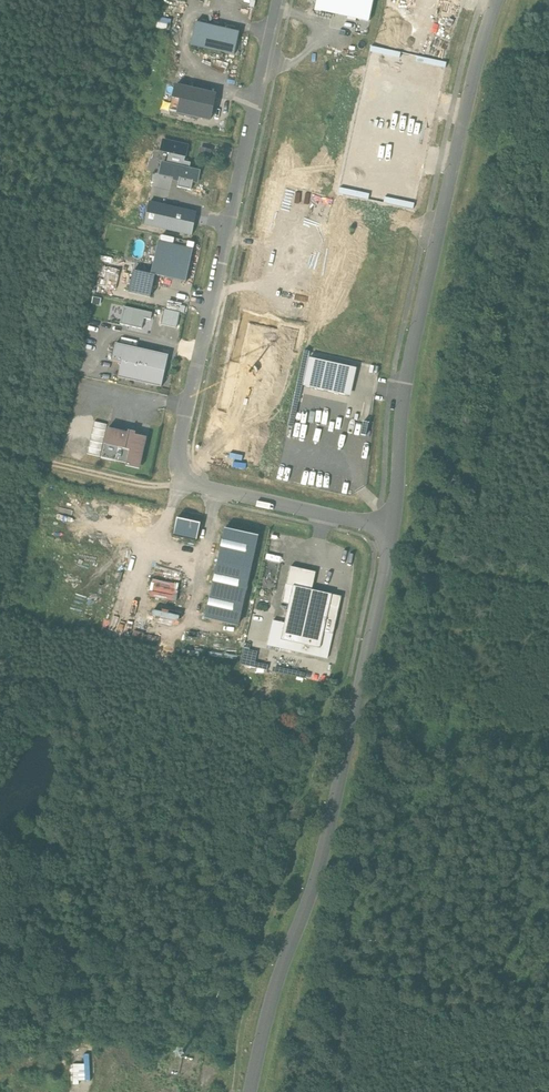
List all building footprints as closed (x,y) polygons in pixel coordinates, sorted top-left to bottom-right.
[(314,11),(369,22),(374,0),(317,0),(314,11)] [(239,33),(196,23),(190,46),(234,56),(239,33)] [(371,46),(370,52),(399,59),(401,53),(371,46)] [(416,56),(415,62),(445,69),(446,63),(416,56)] [(210,87),(197,84),(195,91),(176,87),(170,112),(210,121),(212,110),(213,110),(215,105),(213,104),(215,96),(208,94),(210,87)] [(188,147),(163,141),(161,151),(169,153),(166,165),(162,164),(160,174),(179,178),(177,188),(191,191),(193,182),(197,183),(199,172),(189,170),(191,163),(184,162),(188,147)] [(211,151),(201,149),(198,159),(208,161),(211,151)] [(340,188),(339,193),(369,200),(370,194),(340,188)] [(386,197),(384,203),(414,210),(415,204),(386,197)] [(196,213),(149,203),(144,225),(191,235),(196,213)] [(193,250),(158,242),(151,275),(155,276),(186,283),(193,250)] [(150,297),(155,276),(151,275),(133,271),(129,293),(150,297)] [(100,306),(101,299),(93,297),(91,304),(100,306)] [(124,307),(120,324),(141,329),(144,319),(150,320),(152,313),(124,307)] [(179,313),(164,309),(161,324),(176,328),(179,313)] [(283,414),(302,328),(243,314),(222,408),(237,411),(239,404),(283,414)] [(168,356),(116,344),(112,361),(121,363),(118,378),(161,387),(168,356)] [(354,368),(309,359),(303,386),(348,396),(354,368)] [(108,429),(101,458),(116,462),(117,460),(127,462),(126,467),(139,470),(147,438),(135,435),(136,433),(129,431),(128,434),(108,429)] [(185,520),(177,519),(173,535),(196,541),(196,542),(197,542),(201,521),(185,518),(185,520)] [(257,538),(224,530),(204,620),(237,627),(257,538)] [(264,563),(280,567),(282,557),(267,553),(264,563)] [(282,602),(289,604),(293,586),(312,591),(316,573),(291,567),(287,585),(286,585),(282,602)] [(163,644),(169,645),(179,582),(151,578),(142,637),(164,641),(163,644)] [(327,658),(341,597),(312,591),(293,586),(289,604),(284,624),(273,621),(267,645),(327,658)] [(324,674),(326,662),(315,660),(313,672),(324,674)]
